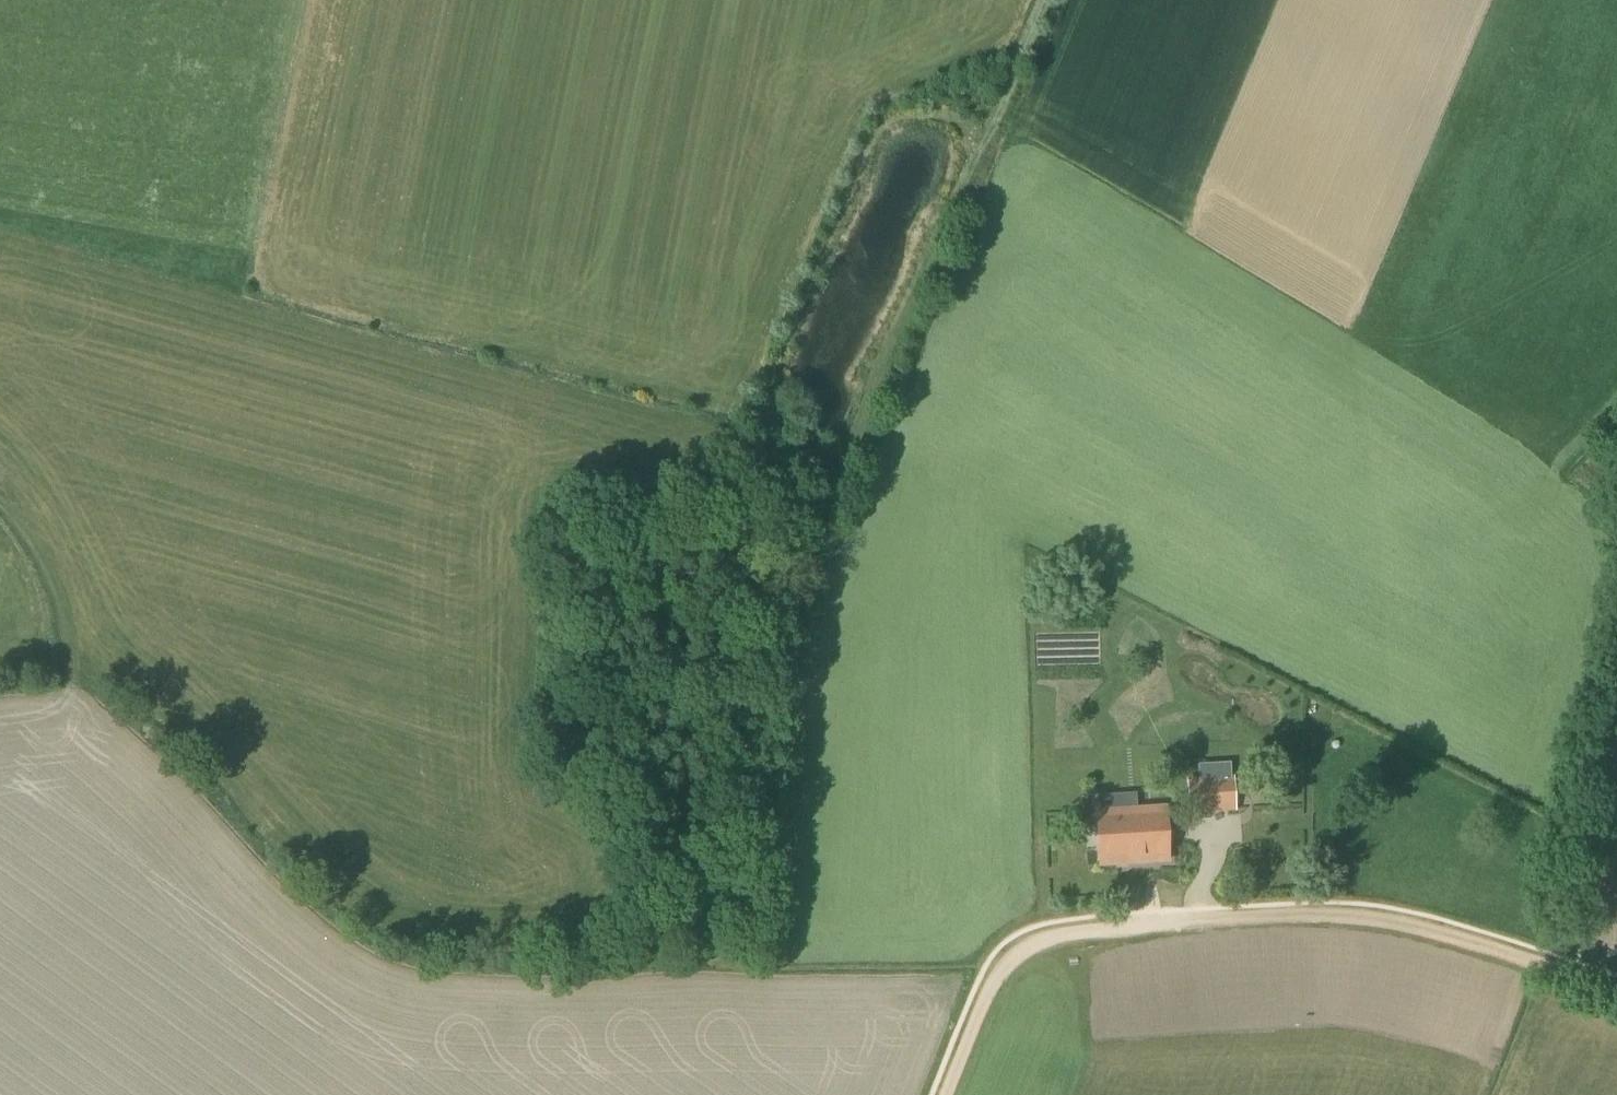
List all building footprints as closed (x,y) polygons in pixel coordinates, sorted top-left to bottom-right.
[(1234,779),(1234,775),(1186,778),(1189,815),(1236,812),(1235,799),(1254,798),(1253,778),(1234,779)] [(1100,866),(1168,861),(1165,806),(1096,811),(1100,866)]
